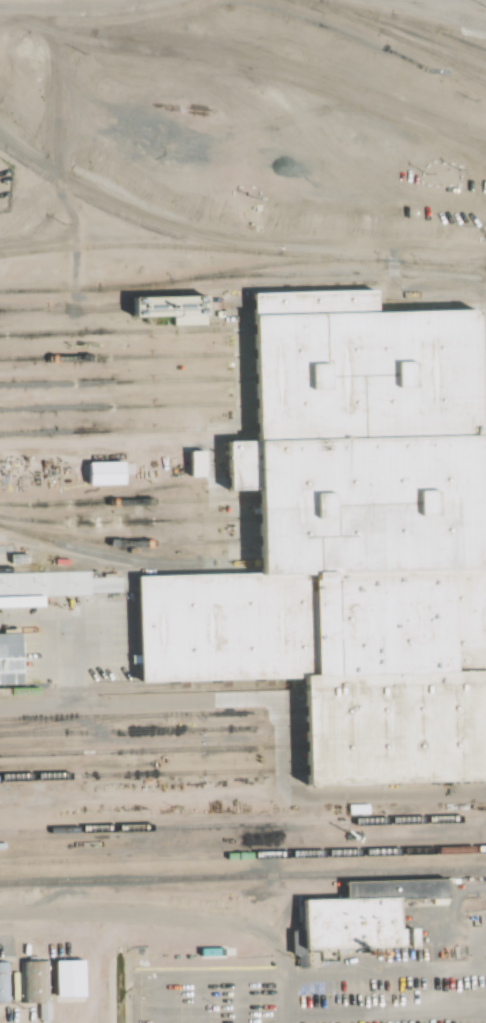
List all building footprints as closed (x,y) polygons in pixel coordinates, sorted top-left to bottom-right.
[(413,170),(411,183),(418,184),(420,171),(413,170)] [(252,293),(252,305),(252,315),(373,313),(373,302),(373,290),(252,293)] [(129,297),(129,307),(129,316),(166,315),(167,326),(204,326),(204,306),(204,296),(129,297)] [(474,311),(474,324),(475,348),(475,372),(476,397),(476,424),(476,436),(255,441),(254,429),(254,403),(253,379),(253,354),(252,329),(252,315),(373,313),(474,311)] [(476,436),(477,475),(478,493),(478,514),(479,536),(479,558),(479,571),(258,576),(258,564),(257,542),(257,520),(256,500),(256,490),(229,490),(229,481),(228,441),(255,441),(476,436)] [(80,463),(81,485),(121,484),(120,462),(80,463)] [(3,554),(3,564),(24,563),(23,553),(3,554)] [(479,571),(481,672),(298,676),(139,679),(136,578),(258,576),(479,571)] [(18,685),(17,633),(0,633),(0,685),(18,685)] [(298,676),(299,713),(299,727),(300,747),(300,770),(300,784),(483,780),(483,765),(482,742),(482,723),(482,708),(481,672),(298,676)] [(444,880),(444,899),(395,900),(342,901),(342,891),(342,882),(444,880)] [(302,902),(302,950),(407,948),(407,930),(396,930),(395,900),(342,901),(302,902)] [(401,912),(401,923),(418,923),(417,912),(401,912)] [(11,958),(11,948),(0,949),(0,958),(11,958)] [(10,1003),(9,961),(0,961),(0,1003),(10,1003)] [(17,962),(18,1004),(36,1004),(50,1003),(48,961),(17,962)] [(36,1004),(37,1022),(50,1021),(50,1003),(36,1004)]
